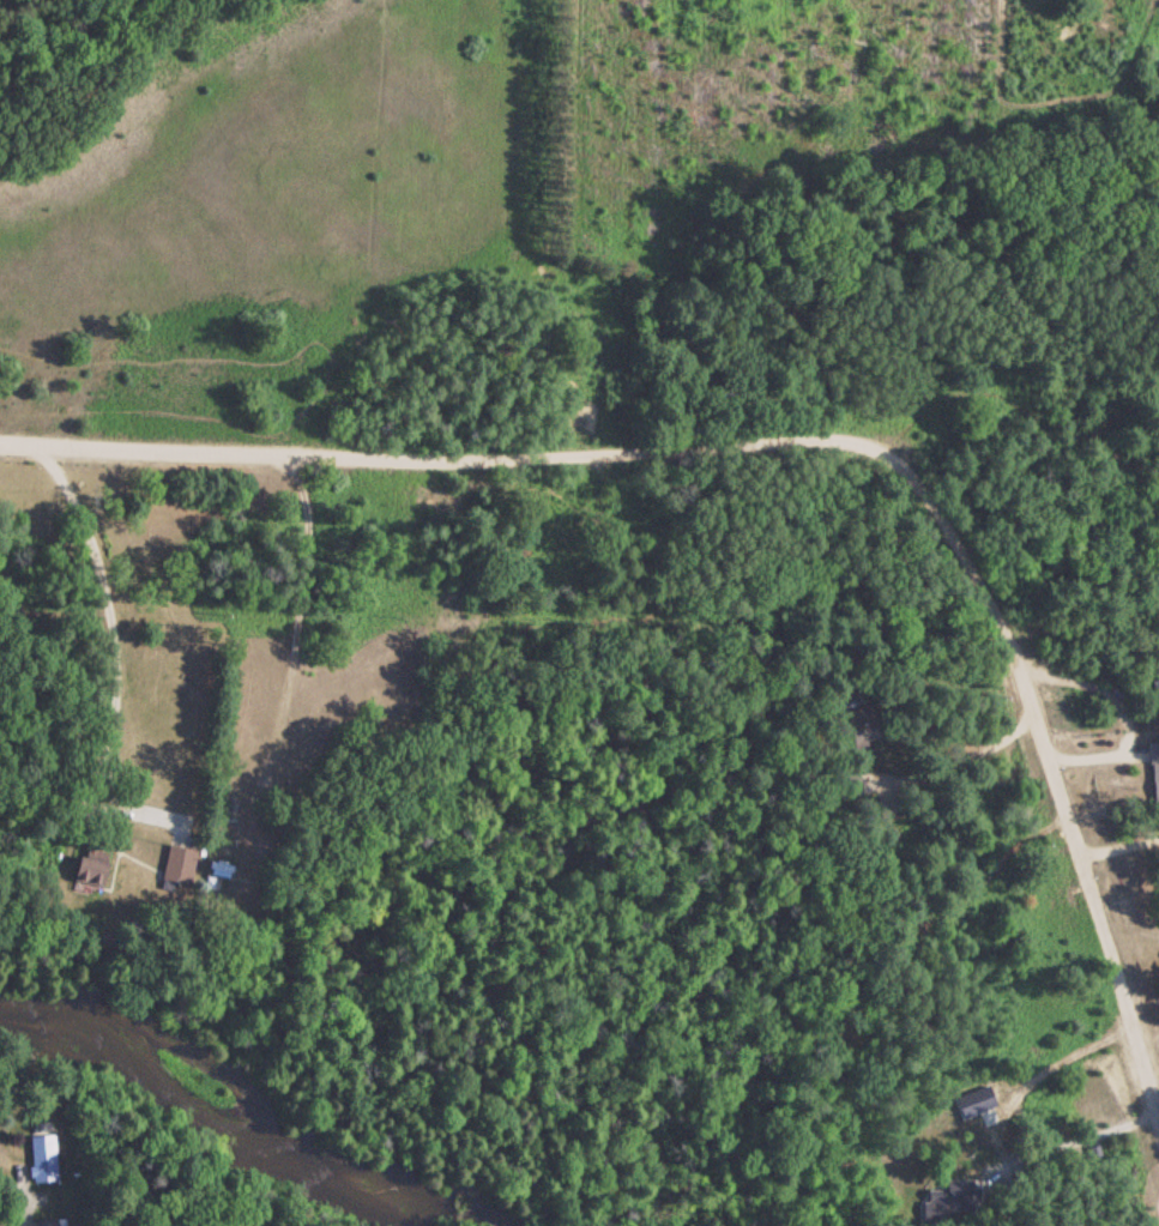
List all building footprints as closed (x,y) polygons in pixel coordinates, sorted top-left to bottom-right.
[(1146,742),(1149,805),(1158,804),(1158,741),(1146,742)] [(187,885),(193,850),(165,845),(160,881),(187,885)] [(27,1135),(29,1184),(54,1182),(51,1134),(27,1135)]
